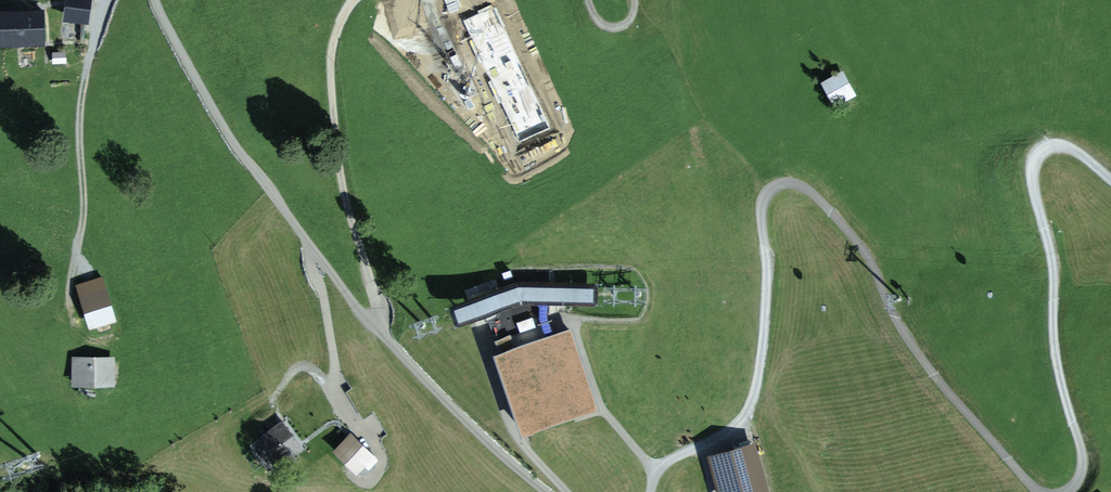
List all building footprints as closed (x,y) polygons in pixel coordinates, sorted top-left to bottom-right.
[(14,8),(0,8),(1,42),(43,41),(42,10),(14,11),(14,8)] [(841,75),(827,83),(837,101),(851,93),(841,75)] [(101,278),(75,286),(88,328),(114,320),(101,278)] [(522,295),(593,298),(593,282),(520,281),(454,305),(459,318),(522,295)] [(520,331),(537,329),(536,318),(519,320),(520,331)] [(495,357),(524,438),(600,411),(571,330),(495,357)] [(113,360),(70,358),(69,386),(111,388),(113,360)] [(285,425),(264,441),(278,460),(300,444),(285,425)] [(351,438),(339,450),(357,468),(364,462),(369,467),(374,461),(351,438)] [(713,458),(723,491),(764,491),(752,447),(713,458)]
